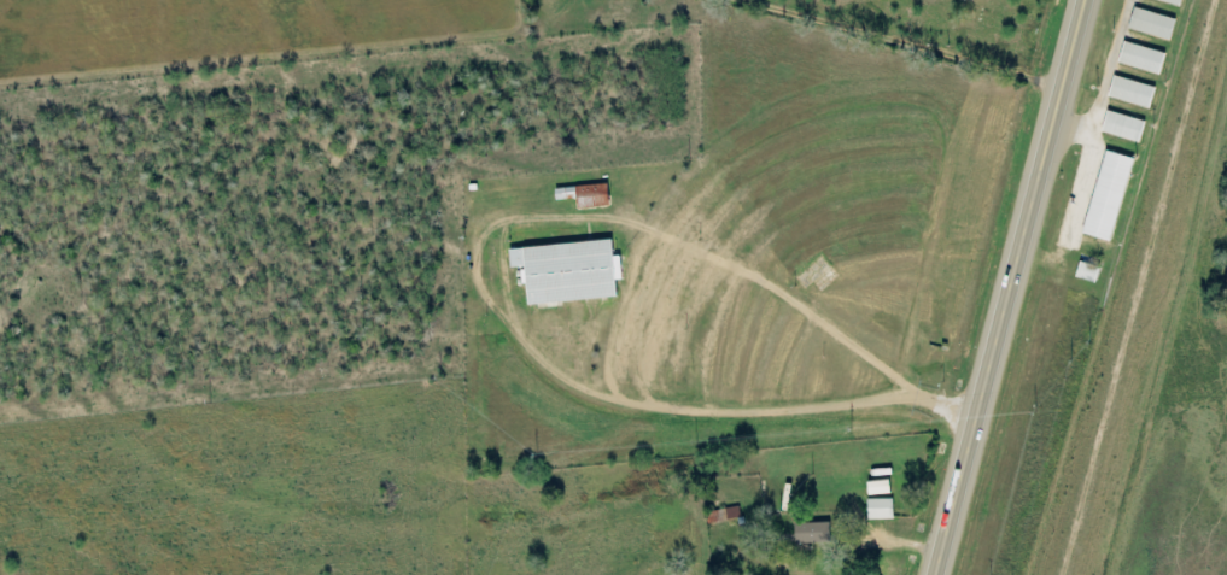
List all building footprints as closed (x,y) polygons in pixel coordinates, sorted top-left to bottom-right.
[(1180,8),(1183,0),(1154,0),(1180,8)] [(1177,18),(1134,10),(1130,33),(1173,40),(1177,18)] [(1120,64),(1161,76),(1167,54),(1126,42),(1120,64)] [(1109,98),(1151,110),(1157,89),(1116,76),(1109,98)] [(1147,122),(1109,111),(1103,133),(1140,144),(1147,122)] [(1085,236),(1113,243),(1135,159),(1107,152),(1085,236)] [(610,186),(557,188),(558,200),(575,200),(576,209),(611,208),(610,186)] [(512,269),(527,268),(530,306),(619,300),(618,281),(624,281),(622,256),(615,257),(614,242),(511,249),(512,269)] [(871,497),(893,494),(891,480),(869,483),(871,497)] [(868,500),(868,521),(895,520),(894,500),(868,500)] [(742,520),(741,508),(708,512),(709,524),(742,520)] [(832,524),(797,525),(797,545),(832,544),(832,524)]
